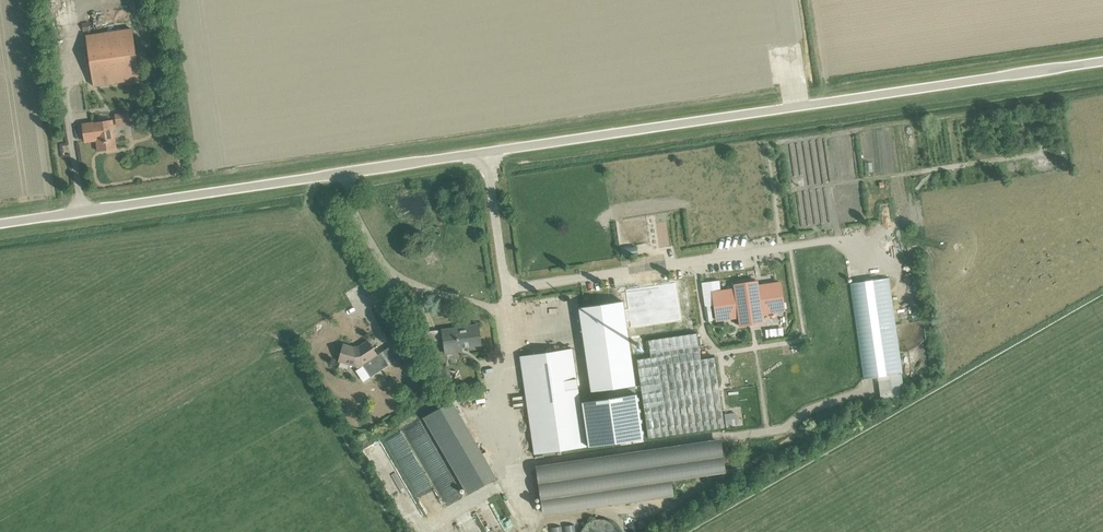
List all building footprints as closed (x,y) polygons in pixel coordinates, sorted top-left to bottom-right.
[(86,36),(94,86),(139,79),(131,29),(86,36)] [(121,130),(135,127),(133,115),(119,118),(121,130)] [(84,124),(84,125),(85,137),(89,136),(90,141),(97,140),(98,151),(97,151),(117,148),(116,148),(112,121),(113,120),(84,124)] [(903,375),(889,278),(862,281),(876,379),(877,379),(902,375),(903,375)] [(783,310),(780,283),(758,286),(757,282),(734,285),(735,289),(713,293),(717,320),(739,317),(740,326),(763,322),(761,314),(783,310)] [(548,293),(540,294),(542,303),(549,302),(548,293)] [(413,294),(405,296),(409,309),(417,307),(413,294)] [(676,294),(626,301),(632,337),(681,330),(676,294)] [(634,384),(622,301),(579,308),(591,390),(634,384)] [(442,330),(442,331),(439,331),(440,337),(443,337),(443,341),(445,353),(461,351),(460,347),(480,344),(479,336),(478,325),(442,330)] [(648,340),(650,358),(636,360),(648,438),(725,427),(714,357),(701,359),(697,333),(648,340)] [(362,365),(377,355),(368,341),(359,347),(354,347),(344,344),(338,361),(356,366),(362,365)] [(790,345),(782,347),(783,355),(791,354),(790,345)] [(520,356),(521,367),(534,454),(586,447),(573,359),(571,349),(520,356)] [(370,371),(376,380),(390,370),(383,361),(370,371)] [(904,394),(902,375),(877,379),(880,397),(904,394)] [(580,403),(587,448),(643,439),(635,394),(580,403)] [(448,404),(423,419),(429,428),(453,413),(457,411),(451,402),(448,404)] [(775,433),(781,446),(793,440),(787,427),(775,433)] [(684,478),(730,457),(719,432),(673,453),(684,478)] [(657,455),(619,473),(625,486),(635,481),(639,490),(629,495),(636,510),(676,490),(668,472),(665,473),(657,455)] [(609,464),(571,482),(578,497),(601,486),(607,500),(618,495),(611,479),(615,477),(609,464)] [(548,512),(546,496),(552,495),(548,468),(537,470),(543,512),(548,512)] [(595,498),(596,506),(604,505),(603,497),(595,498)]
